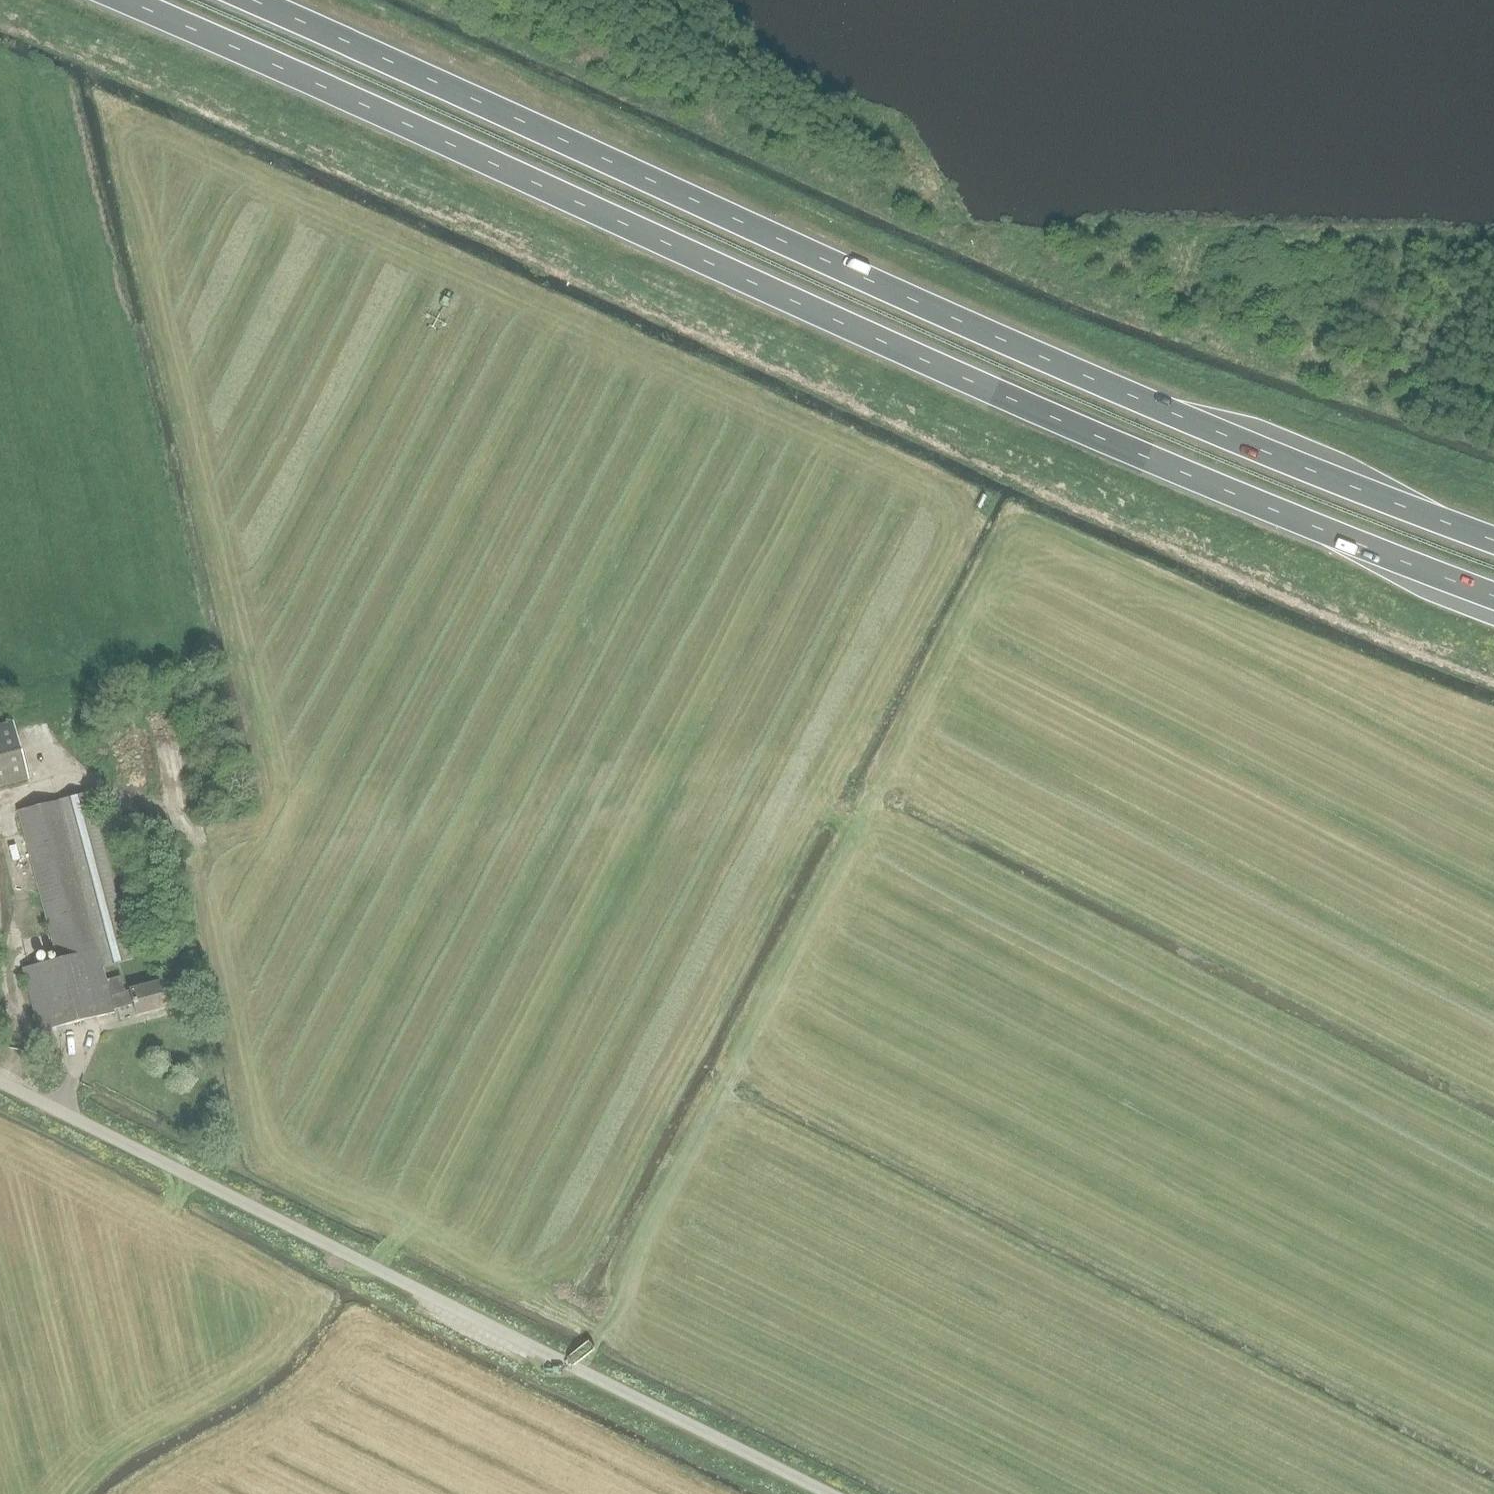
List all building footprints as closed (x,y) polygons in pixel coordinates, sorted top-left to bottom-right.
[(28,779),(13,721),(0,724),(0,786),(28,779)] [(104,981),(101,967),(133,958),(88,793),(56,802),(16,813),(20,827),(56,960),(20,969),(37,1033),(112,1013),(111,1009),(131,1004),(134,1015),(168,1006),(161,980),(128,990),(128,992),(124,993),(120,976),(104,981)]
